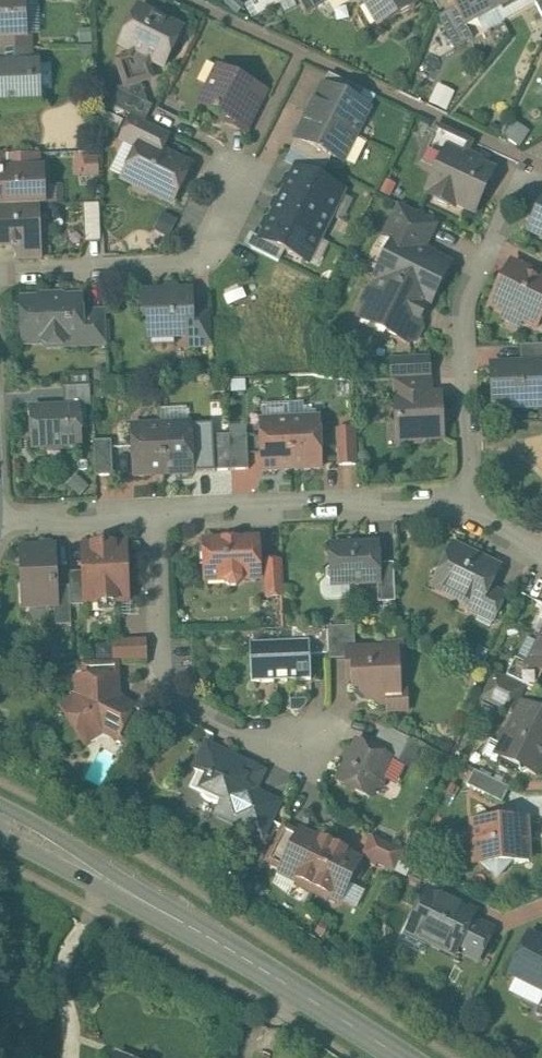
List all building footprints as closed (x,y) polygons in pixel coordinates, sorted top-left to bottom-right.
[(26,34),(26,33),(25,20),(21,16),(20,0),(0,0),(0,36),(26,34)] [(251,1),(258,14),(278,4),(276,0),(253,0),(251,1)] [(306,14),(323,4),(321,0),(298,0),(306,14)] [(366,7),(369,6),(379,25),(377,26),(378,28),(415,7),(414,6),(410,0),(362,0),(366,7)] [(455,8),(464,26),(466,26),(497,9),(492,0),(451,0),(455,8)] [(497,9),(513,0),(492,0),(497,9)] [(541,17),(541,0),(533,0),(541,17)] [(464,26),(455,8),(438,16),(454,48),(473,38),(466,26),(464,26)] [(154,17),(138,9),(125,35),(137,41),(129,58),(118,62),(126,86),(140,81),(151,78),(147,67),(151,61),(163,67),(182,29),(155,15),(154,17)] [(0,36),(0,39),(1,50),(31,48),(30,33),(26,33),(26,34),(0,36)] [(31,48),(1,50),(1,65),(31,63),(31,48)] [(0,65),(0,102),(41,100),(40,89),(33,83),(32,63),(1,65),(0,65)] [(215,86),(210,83),(199,105),(233,122),(234,123),(248,95),(253,85),(222,70),(215,86)] [(364,90),(329,73),(323,85),(358,102),(364,90)] [(126,86),(117,89),(110,105),(133,117),(145,122),(153,106),(148,104),(140,81),(126,86)] [(440,83),(432,101),(447,108),(455,90),(440,83)] [(323,85),(322,85),(309,112),(356,135),(369,108),(358,102),(323,85)] [(248,95),(234,123),(233,122),(231,126),(245,133),(260,102),(248,95)] [(117,133),(125,120),(107,110),(99,122),(117,133)] [(356,135),(309,112),(296,138),(296,139),(331,156),(342,162),(356,135)] [(145,122),(133,117),(121,140),(138,149),(142,142),(160,151),(168,134),(145,122)] [(513,120),(504,135),(522,145),(531,130),(513,120)] [(472,141),(437,124),(423,153),(441,161),(447,149),(464,157),(472,141)] [(331,156),(296,139),(290,151),(325,168),(331,156)] [(160,151),(142,142),(138,149),(132,163),(138,166),(130,182),(135,184),(135,189),(144,194),(148,191),(172,203),(190,166),(160,151)] [(464,157),(447,149),(441,161),(427,191),(431,193),(434,200),(447,206),(454,203),(474,212),(493,171),(464,157)] [(38,153),(6,154),(7,169),(38,168),(38,153)] [(0,170),(0,207),(38,205),(38,188),(43,188),(43,168),(7,169),(0,170)] [(343,191),(295,168),(284,192),(331,215),(343,191)] [(331,215),(284,192),(272,215),(319,238),(331,215)] [(85,202),(86,239),(102,239),(100,202),(85,202)] [(530,231),(541,236),(541,204),(530,231)] [(0,207),(0,246),(19,245),(40,244),(38,205),(0,207)] [(435,223),(400,206),(385,236),(395,242),(377,279),(379,279),(375,288),(368,291),(362,302),(365,308),(363,312),(389,325),(386,332),(408,343),(415,341),(421,328),(419,322),(447,265),(430,256),(423,258),(421,251),(435,223)] [(156,229),(171,235),(178,218),(163,211),(156,229)] [(319,238),(272,215),(261,239),(308,262),(319,238)] [(40,244),(19,245),(19,260),(40,259),(40,244)] [(512,263),(492,304),(535,326),(541,313),(541,280),(528,273),(529,271),(512,263)] [(165,291),(164,293),(142,294),(143,310),(148,316),(149,336),(151,336),(152,335),(151,329),(173,328),(173,335),(174,335),(191,334),(192,334),(191,314),(190,292),(177,293),(176,291),(174,289),(172,289),(169,289),(167,290),(165,291)] [(80,297),(22,300),(24,343),(43,342),(48,347),(107,344),(105,312),(81,313),(80,297)] [(210,313),(191,314),(192,334),(191,334),(191,345),(211,344),(210,313)] [(173,328),(151,329),(152,335),(151,336),(151,345),(174,345),(174,335),(173,335),(173,328)] [(520,345),(520,365),(539,364),(539,372),(541,372),(541,344),(520,345)] [(520,365),(492,366),(494,408),(540,405),(539,372),(539,364),(520,365)] [(431,377),(393,379),(394,399),(395,398),(397,424),(406,423),(406,438),(409,438),(414,442),(421,442),(425,437),(442,437),(440,395),(433,396),(429,393),(428,379),(431,378),(431,377)] [(79,406),(30,409),(32,446),(47,445),(47,448),(62,447),(62,445),(80,444),(79,406)] [(318,417),(289,418),(291,467),(303,466),(304,468),(321,468),(318,417)] [(289,418),(260,419),(262,470),(280,469),(279,467),(291,467),(289,418)] [(190,423),(161,424),(163,472),(175,472),(175,474),(192,473),(190,423)] [(161,424),(132,425),(134,476),(151,475),(151,473),(163,472),(161,424)] [(353,430),(337,430),(339,464),(355,464),(353,430)] [(229,434),(212,435),(214,470),(231,469),(229,434)] [(247,434),(229,434),(231,469),(248,469),(247,434)] [(111,440),(94,441),(95,475),(113,475),(111,440)] [(257,538),(204,540),(206,580),(224,579),(224,581),(229,586),(236,585),(241,581),(241,579),(259,578),(257,538)] [(378,543),(330,545),(331,567),(326,572),(327,579),(332,584),(332,586),(377,583),(379,583),(378,564),(378,543)] [(125,544),(82,546),(83,572),(85,602),(86,602),(127,600),(125,544)] [(54,547),(21,549),(24,605),(55,604),(56,604),(56,586),(54,547)] [(497,569),(453,547),(441,571),(450,576),(443,589),(472,604),(479,607),(489,587),(497,569)] [(280,561),(265,562),(266,596),(282,596),(280,561)] [(393,563),(378,564),(379,583),(377,583),(378,603),(395,602),(393,563)] [(83,572),(69,572),(69,585),(70,605),(86,605),(86,602),(85,602),(83,572)] [(69,585),(56,586),(56,604),(55,604),(56,625),(71,624),(70,605),(69,585)] [(505,595),(489,587),(479,607),(472,604),(468,611),(492,623),(505,595)] [(354,626),(327,627),(328,654),(329,659),(348,658),(348,651),(355,650),(354,626)] [(327,627),(292,628),(292,643),(309,643),(310,655),(328,654),(327,627)] [(146,638),(115,639),(116,647),(146,646),(146,638)] [(528,666),(528,667),(541,674),(541,638),(528,666)] [(292,643),(250,645),(251,682),(311,680),(310,655),(309,643),(292,643)] [(114,661),(149,660),(149,647),(114,649),(114,661)] [(355,650),(348,651),(348,658),(353,658),(353,667),(348,667),(349,681),(354,680),(354,688),(361,688),(362,693),(368,699),(374,699),(379,703),(389,703),(389,694),(398,693),(397,673),(402,672),(400,649),(355,650)] [(515,659),(506,678),(524,687),(534,692),(541,675),(541,674),(528,667),(528,666),(515,659)] [(116,662),(84,664),(85,679),(117,678),(116,662)] [(506,678),(494,672),(482,697),(499,705),(503,699),(515,705),(524,687),(506,678)] [(85,679),(77,680),(77,697),(63,706),(86,743),(103,732),(115,738),(118,733),(119,733),(132,707),(121,702),(117,696),(117,678),(85,679)] [(305,700),(291,701),(291,711),(300,710),(305,705),(305,700)] [(522,704),(509,732),(510,738),(508,743),(502,745),(496,756),(518,766),(520,773),(527,771),(535,775),(541,762),(541,714),(522,704)] [(132,707),(119,733),(118,733),(115,738),(130,746),(146,714),(132,707)] [(410,739),(382,726),(371,749),(389,758),(389,759),(398,764),(410,739)] [(371,749),(356,742),(337,782),(370,798),(373,791),(381,788),(385,781),(382,773),(389,759),(389,758),(371,749)] [(240,762),(206,746),(194,771),(208,778),(200,794),(201,795),(204,798),(206,800),(209,802),(219,804),(215,813),(237,824),(250,797),(257,782),(241,774),(241,772),(241,769),(240,767),(238,765),(240,762)] [(509,788),(474,771),(467,786),(502,803),(509,788)] [(275,809),(250,797),(237,824),(262,836),(275,809)] [(526,820),(472,823),(473,844),(466,851),(498,878),(512,862),(529,861),(526,820)] [(282,826),(264,861),(265,862),(268,856),(284,864),(297,837),(298,837),(300,833),(299,832),(298,834),(282,826)] [(404,852),(372,836),(361,857),(394,873),(404,852)] [(298,837),(297,837),(284,864),(268,856),(265,862),(281,870),(280,872),(296,880),(298,885),(311,892),(335,842),(326,838),(321,839),(320,842),(313,845),(298,837)] [(335,842),(311,892),(324,898),(329,896),(340,902),(350,883),(358,880),(362,870),(360,862),(345,854),(346,851),(345,847),(335,842)] [(456,906),(433,895),(426,897),(421,907),(423,913),(415,930),(429,938),(428,941),(455,954),(458,946),(471,920),(473,917),(455,909),(456,906)] [(492,930),(471,920),(458,946),(468,950),(466,955),(477,961),(492,930)] [(529,935),(510,974),(541,990),(541,941),(529,935)]
